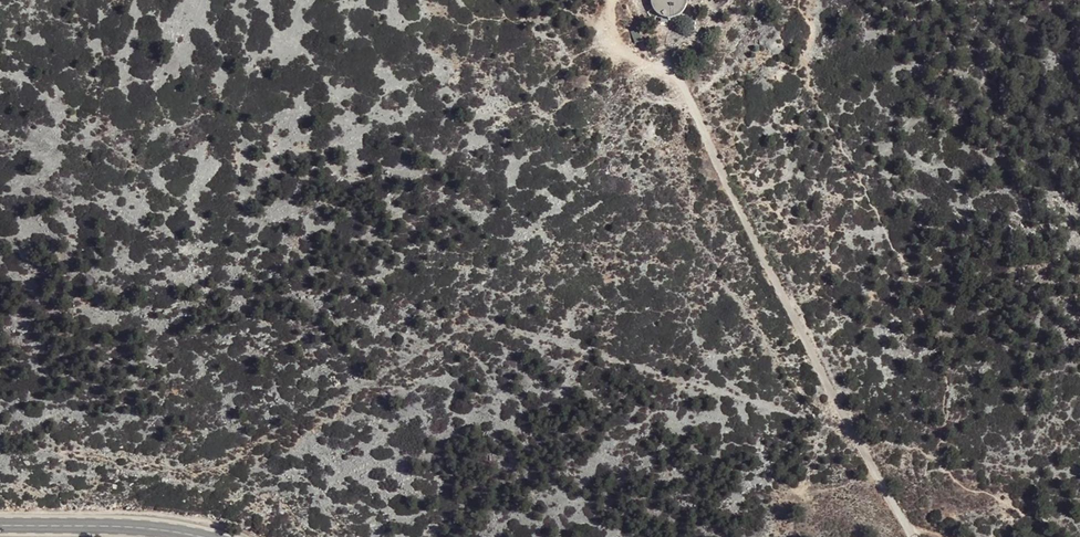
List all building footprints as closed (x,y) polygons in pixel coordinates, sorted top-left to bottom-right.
[(660,14),(662,16),(665,17),(668,17),(671,17),(674,17),(677,16),(679,15),(682,14),(684,12),(686,9),(687,7),(688,4),(689,1),(689,0),(652,0),(652,1),(653,4),(654,7),(654,8),(655,9),(656,10),(656,11),(657,11),(657,12),(658,12),(658,13),(659,13),(660,14)] [(654,19),(660,14),(659,13),(658,13),(658,12),(657,12),(657,11),(656,11),(656,10),(655,9),(654,8),(654,7),(648,11),(654,19)]
